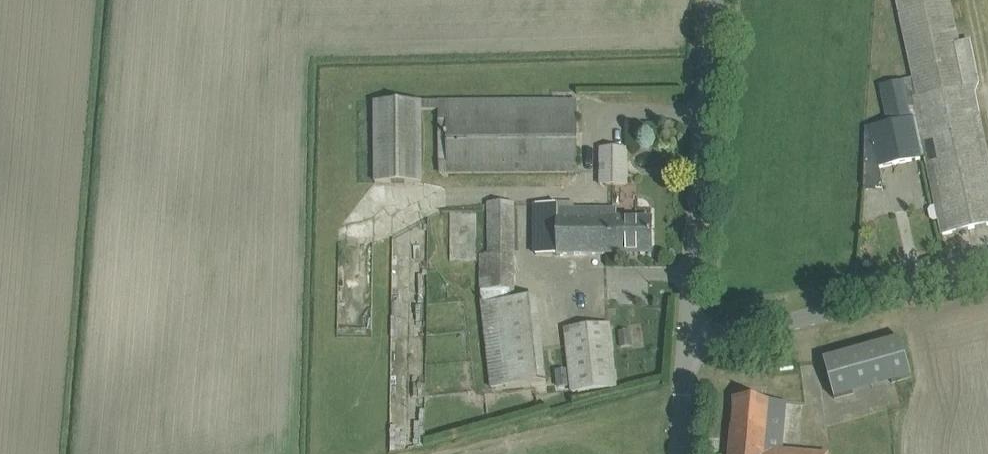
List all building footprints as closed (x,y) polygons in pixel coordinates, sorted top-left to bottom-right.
[(928,164),(931,179),(939,214),(941,224),(943,234),(987,224),(987,158),(974,93),(972,85),(979,84),(970,41),(959,43),(950,0),(897,0),(913,78),(909,79),(903,80),(879,86),(886,122),(871,126),(866,126),(865,136),(863,187),(884,188),(880,166),(920,157),(926,156),(928,164)] [(576,174),(576,100),(375,102),(375,182),(422,182),(421,112),(438,112),(439,175),(576,174)] [(601,184),(626,184),(626,149),(601,149),(601,184)] [(518,298),(511,200),(485,202),(489,253),(481,254),(481,303),(482,303),(492,388),(546,382),(541,297),(518,298)] [(558,208),(558,204),(536,204),(536,254),(652,254),(652,218),(616,218),(616,208),(596,208),(558,208)] [(573,392),(616,387),(609,324),(566,328),(573,392)] [(822,360),(834,400),(912,377),(900,337),(822,360)] [(829,453),(781,449),(782,442),(785,402),(734,398),(730,453),(829,453)]
